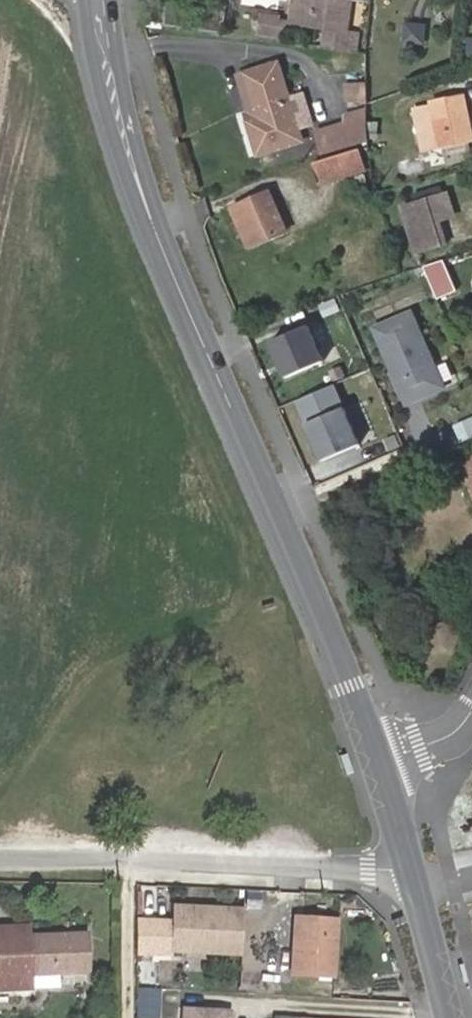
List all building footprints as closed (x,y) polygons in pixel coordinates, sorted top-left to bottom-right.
[(292,22),(295,0),(287,0),(285,21),(292,22)] [(321,48),(358,52),(361,32),(345,29),(349,0),(295,0),(292,22),(325,27),(321,48)] [(255,19),(253,35),(277,37),(279,27),(271,26),(272,22),(255,19)] [(426,45),(427,24),(406,23),(405,45),(426,45)] [(257,154),(302,140),(278,64),(244,75),(257,118),(247,121),(257,154)] [(369,102),(370,86),(346,86),(346,102),(369,102)] [(463,96),(431,102),(432,107),(414,110),(423,150),(448,144),(468,140),(471,139),(471,135),(463,96)] [(345,124),(370,117),(369,108),(345,115),(345,124)] [(319,132),(325,153),(371,139),(370,117),(345,124),(319,132)] [(468,140),(448,144),(453,164),(471,159),(471,158),(468,140)] [(315,163),(321,184),(365,170),(359,150),(315,163)] [(248,245),(286,229),(270,193),(232,209),(248,245)] [(447,195),(431,200),(437,221),(454,215),(447,195)] [(437,221),(431,200),(405,208),(418,252),(444,244),(437,221)] [(455,288),(443,260),(424,266),(437,295),(455,288)] [(444,387),(412,312),(375,328),(407,403),(444,387)] [(324,362),(309,326),(272,341),(288,378),(324,362)] [(344,408),(307,424),(323,461),(360,445),(344,408)] [(456,424),(464,442),(471,439),(471,418),(456,424)] [(463,464),(471,483),(471,460),(463,464)] [(243,910),(174,907),(172,951),(241,954),(243,910)] [(336,921),(297,918),(293,973),(332,976),(336,921)] [(12,938),(28,937),(27,925),(11,926),(12,938)] [(28,937),(12,938),(11,926),(0,927),(0,988),(31,986),(31,975),(88,971),(86,934),(28,937)] [(159,981),(161,959),(141,958),(140,980),(159,981)] [(186,1004),(185,1012),(232,1016),(233,1008),(186,1004)]
